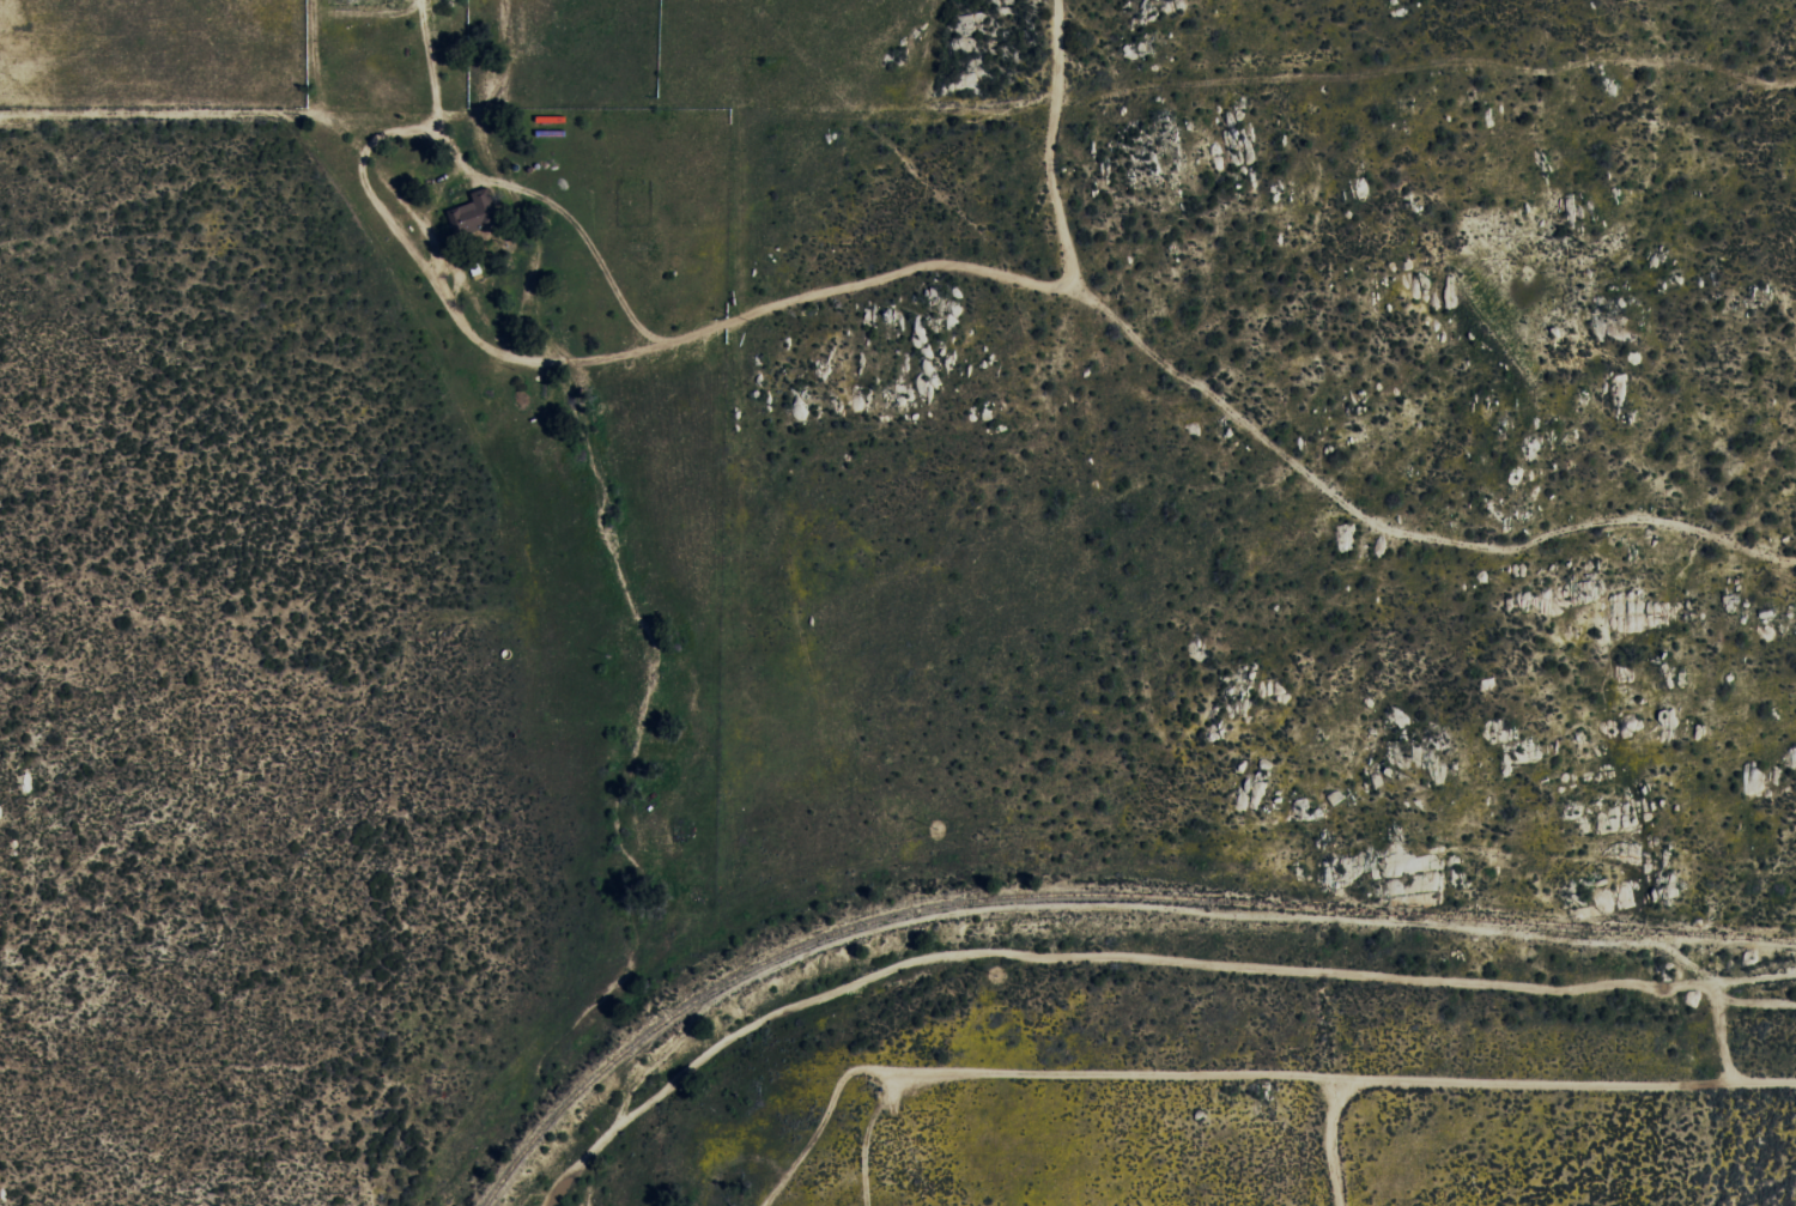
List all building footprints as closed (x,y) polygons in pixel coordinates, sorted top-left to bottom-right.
[(448,212),(456,237),(488,226),(484,213),(491,210),(484,189),(471,194),(474,202),(448,212)]
